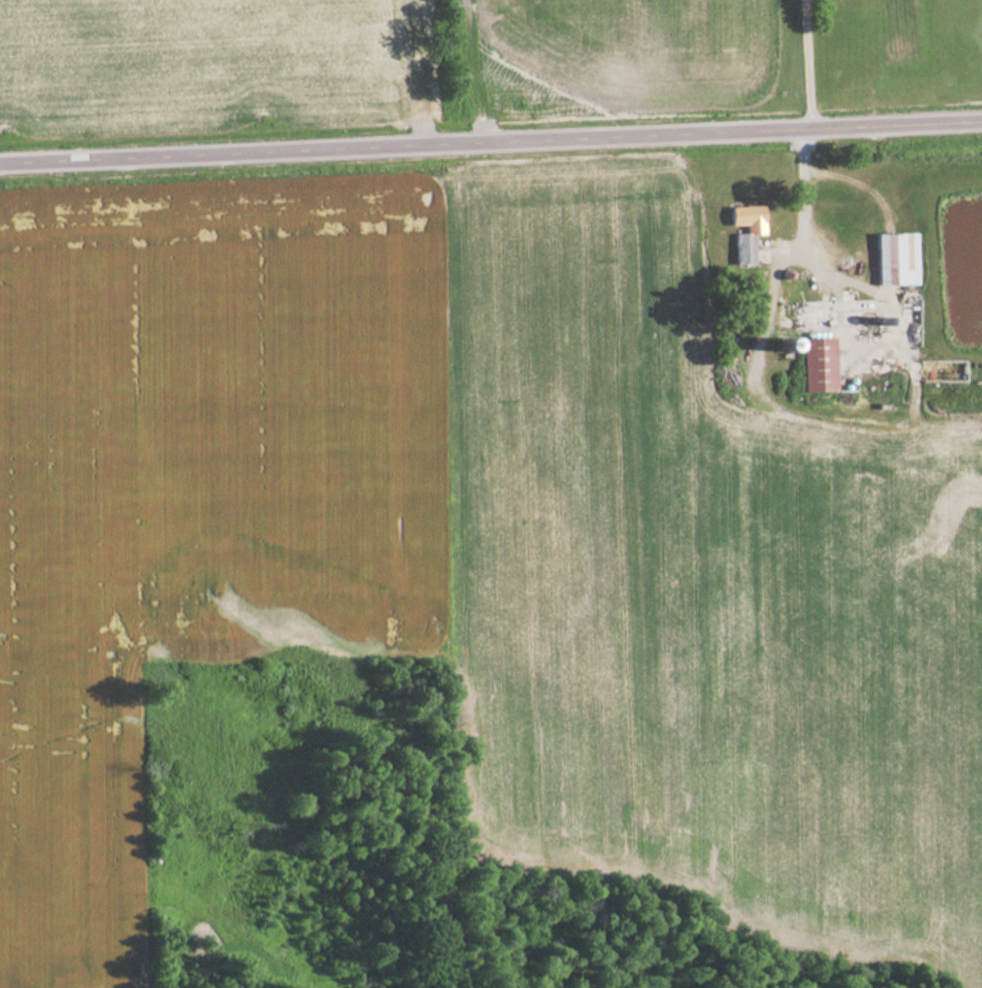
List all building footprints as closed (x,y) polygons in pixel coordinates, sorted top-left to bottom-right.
[(730,207),(730,226),(745,226),(745,234),(733,234),(734,265),(753,265),(753,235),(763,235),(763,206),(730,207)] [(916,285),(916,233),(876,233),(876,285),(916,285)] [(792,326),(877,326),(877,302),(792,302),(792,326)] [(835,338),(802,338),(802,392),(835,392),(835,338)]
